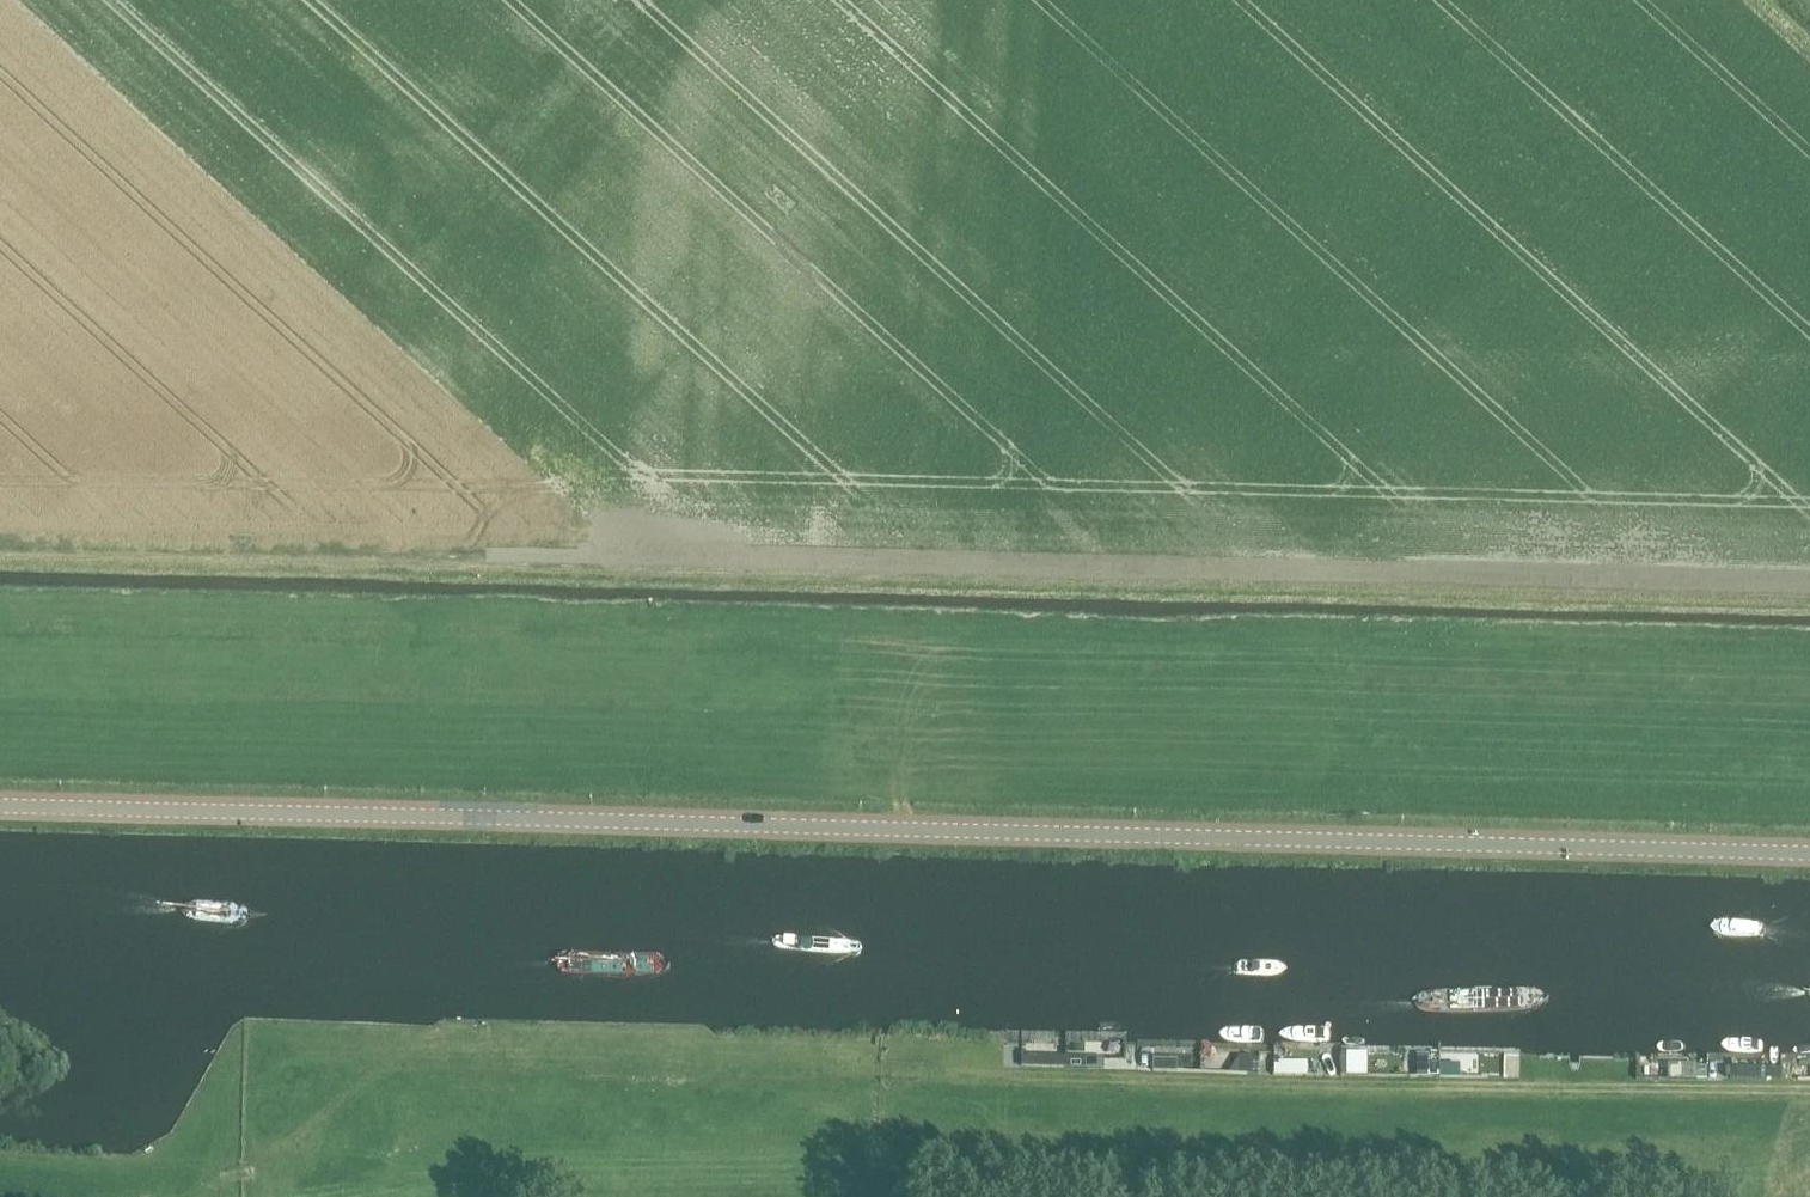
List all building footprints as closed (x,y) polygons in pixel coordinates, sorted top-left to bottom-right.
[(1416,1054),(1416,1064),(1428,1064),(1428,1054),(1416,1054)] [(1045,1055),(1045,1066),(1064,1067),(1065,1056),(1045,1055)] [(1086,1057),(1086,1068),(1103,1069),(1104,1058),(1086,1057)] [(1154,1060),(1154,1071),(1162,1071),(1162,1060),(1154,1060)] [(1274,1075),(1290,1076),(1290,1062),(1274,1062),(1274,1075)] [(1440,1064),(1440,1077),(1459,1077),(1459,1064),(1440,1064)] [(1682,1066),(1682,1080),(1696,1081),(1696,1066),(1682,1066)] [(1755,1068),(1755,1079),(1780,1079),(1781,1068),(1755,1068)]
